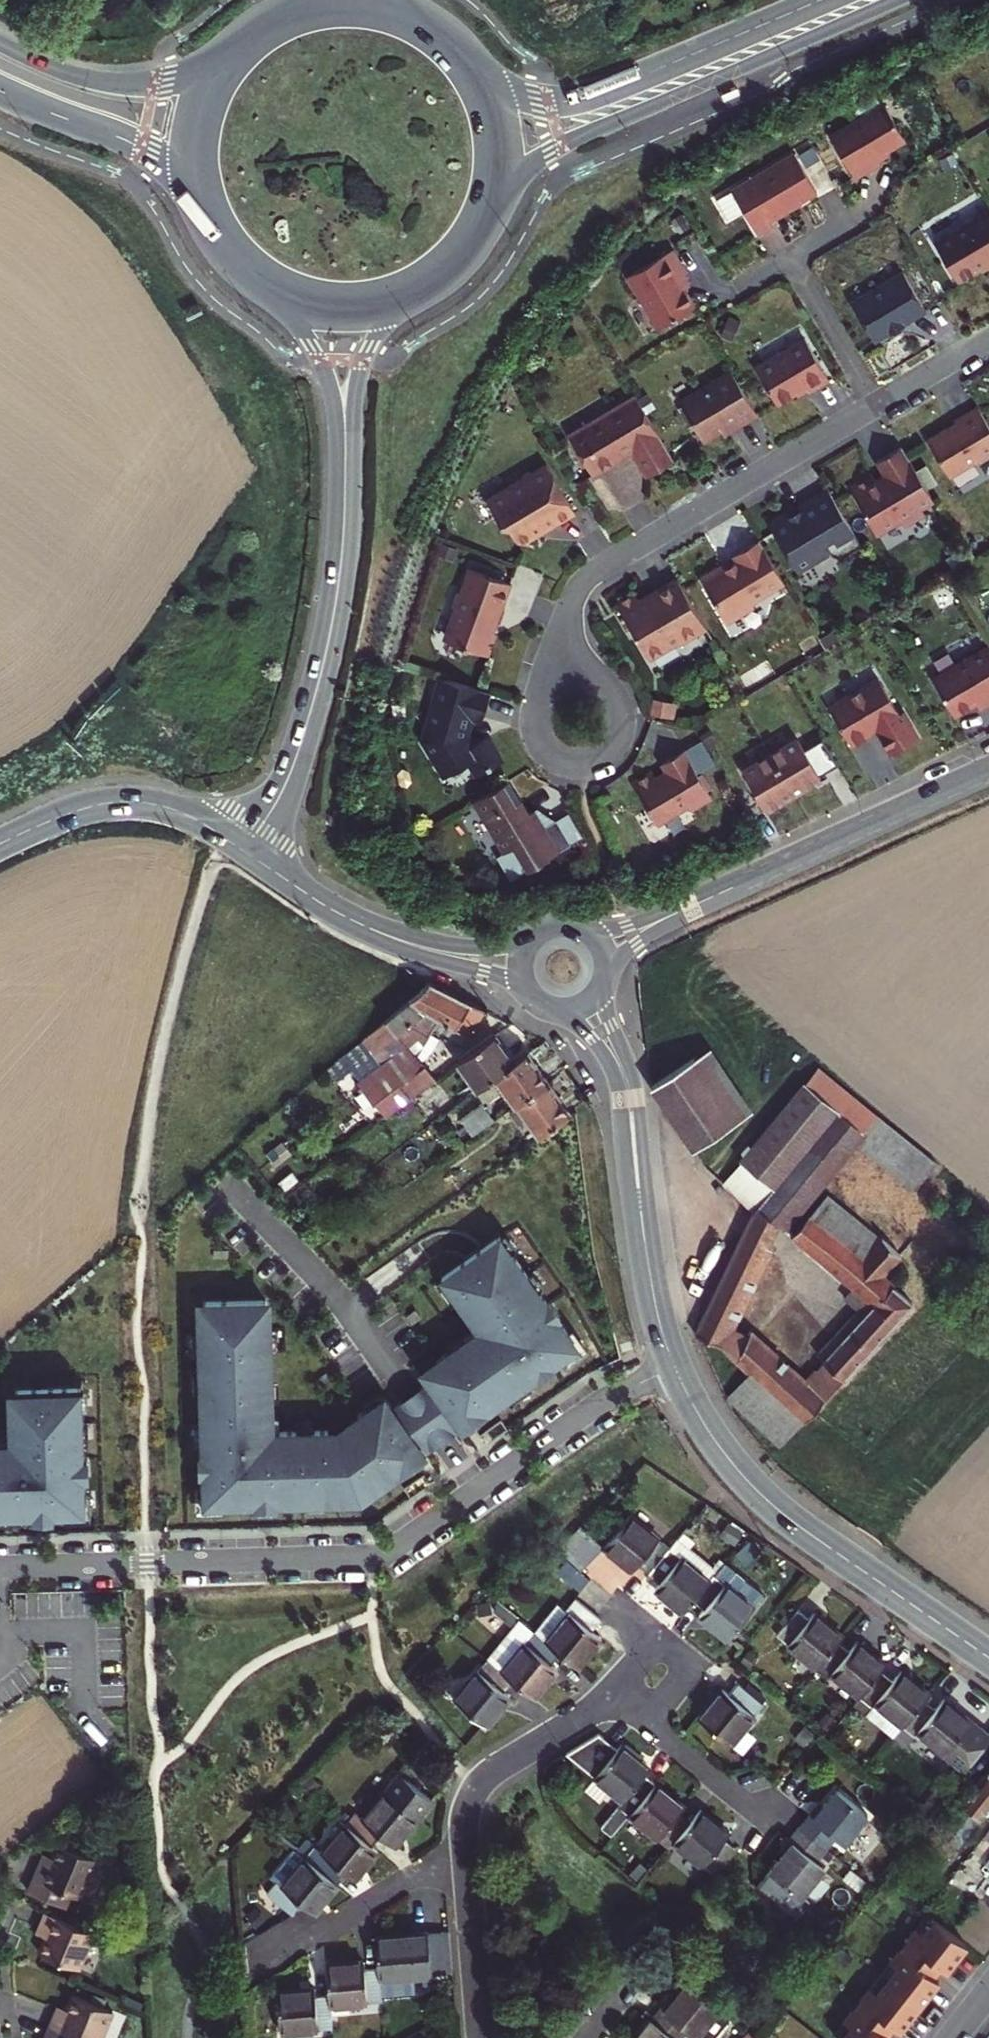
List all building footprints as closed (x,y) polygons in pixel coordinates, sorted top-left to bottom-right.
[(885,106),(830,138),(854,178),(870,169),(879,163),(876,157),(905,141),(885,106)] [(811,145),(797,153),(820,194),(835,187),(824,167),(811,145)] [(731,191),(756,234),(771,225),(769,221),(786,211),(816,193),(794,154),(731,191)] [(988,210),(932,243),(956,282),(980,267),(988,262),(988,211),(988,210)] [(670,251),(626,277),(657,329),(693,307),(683,290),(676,279),(684,274),(670,251)] [(899,274),(848,304),(871,342),(904,322),(922,311),(899,274)] [(808,390),(828,378),(804,337),(755,367),(776,403),(794,392),(805,385),(808,390)] [(731,424),(754,410),(728,367),(677,398),(700,437),(719,426),(729,420),(731,424)] [(671,460),(633,395),(566,434),(590,474),(613,460),(630,451),(645,476),(671,460)] [(988,455),(988,427),(978,408),(955,422),(957,425),(953,427),(948,430),(946,429),(927,440),(948,477),(975,464),(974,462),(988,455)] [(932,502),(900,448),(882,458),(891,472),(885,476),(882,478),(878,472),(856,485),(882,531),(907,516),(916,519),(918,510),(932,502)] [(573,512),(546,465),(533,472),(528,470),(521,474),(521,480),(486,500),(501,526),(508,528),(516,541),(528,545),(529,538),(531,532),(545,524),(547,528),(573,512)] [(767,528),(796,579),(828,559),(841,563),(861,551),(828,495),(796,511),(800,517),(795,521),(788,524),(785,518),(767,528)] [(531,532),(529,538),(539,532),(547,528),(545,524),(531,532)] [(778,578),(753,536),(728,551),(732,556),(725,561),(721,563),(713,561),(693,573),(720,619),(747,603),(749,594),(778,578)] [(498,609),(507,584),(467,570),(458,595),(455,593),(449,608),(452,613),(443,636),(446,643),(484,657),(493,635),(489,633),(492,625),(494,626),(496,619),(500,610),(498,609)] [(705,629),(675,579),(648,595),(651,599),(640,605),(637,602),(632,593),(614,603),(646,658),(674,641),(677,645),(705,629)] [(651,599),(648,595),(643,598),(637,602),(640,605),(651,599)] [(951,716),(973,704),(977,701),(983,697),(987,704),(988,705),(988,704),(988,653),(985,647),(929,680),(951,716)] [(915,739),(902,712),(899,714),(881,676),(829,700),(847,740),(861,734),(868,731),(868,729),(874,727),(886,753),(915,739)] [(439,680),(431,709),(434,710),(442,681),(439,680)] [(481,722),(489,693),(442,681),(434,710),(431,709),(421,744),(433,762),(436,760),(448,777),(469,763),(478,777),(502,761),(487,739),(469,749),(464,741),(467,731),(459,729),(458,731),(456,730),(459,716),(470,720),(481,722)] [(987,704),(983,697),(977,701),(973,704),(976,710),(982,706),(987,704)] [(459,729),(467,731),(469,725),(470,720),(459,716),(456,730),(458,731),(459,729)] [(835,765),(820,740),(800,752),(784,724),(733,756),(763,810),(777,802),(782,799),(781,797),(788,793),(799,787),(800,789),(809,784),(818,778),(817,776),(835,765)] [(696,777),(682,752),(668,760),(659,765),(664,774),(654,780),(650,774),(631,786),(655,827),(683,810),(689,811),(710,798),(705,792),(696,777)] [(436,760),(433,762),(445,780),(448,777),(436,760)] [(696,777),(705,792),(709,789),(700,774),(696,777)] [(472,802),(502,853),(513,847),(526,871),(569,846),(554,821),(541,829),(531,812),(526,814),(523,809),(518,801),(512,804),(501,785),(472,802)] [(469,1037),(486,1010),(466,1000),(429,981),(418,990),(360,1040),(380,1065),(406,1045),(416,1057),(430,1033),(434,1027),(459,1042),(469,1037)] [(416,1057),(419,1061),(428,1053),(438,1037),(430,1033),(416,1057)] [(475,1089),(493,1075),(511,1062),(504,1051),(492,1035),(456,1062),(475,1089)] [(351,1070),(359,1081),(380,1065),(360,1040),(326,1069),(335,1081),(351,1070)] [(380,1065),(359,1081),(357,1083),(386,1116),(434,1078),(419,1061),(416,1057),(406,1045),(380,1065)] [(709,1047),(650,1086),(692,1150),(751,1111),(709,1047)] [(515,1105),(516,1105),(547,1082),(536,1068),(525,1052),(511,1062),(493,1075),(515,1105)] [(864,1131),(876,1115),(818,1067),(805,1083),(864,1131)] [(516,1105),(537,1135),(569,1113),(556,1096),(547,1082),(516,1105)] [(805,1083),(740,1161),(773,1189),(757,1209),(777,1225),(783,1230),(856,1140),(864,1131),(805,1083)] [(481,1103),(460,1119),(466,1128),(472,1136),(494,1120),(481,1103)] [(509,1110),(530,1141),(537,1135),(516,1105),(515,1105),(509,1110)] [(935,1163),(876,1115),(864,1131),(856,1140),(915,1188),(935,1163)] [(453,1136),(460,1145),(472,1136),(466,1128),(453,1136)] [(723,1183),(755,1212),(757,1209),(773,1189),(740,1161),(723,1183)] [(829,1196),(811,1216),(864,1261),(882,1240),(829,1196)] [(748,1223),(742,1234),(767,1246),(777,1225),(757,1209),(755,1212),(748,1223)] [(881,1275),(899,1254),(882,1240),(864,1261),(811,1216),(809,1215),(791,1237),(853,1289),(872,1306),(821,1360),(842,1379),(912,1305),(881,1275)] [(897,1224),(882,1240),(899,1254),(913,1238),(897,1224)] [(423,1238),(416,1243),(430,1263),(442,1254),(448,1251),(454,1252),(459,1253),(462,1256),(465,1261),(483,1248),(476,1239),(466,1233),(455,1230),(443,1230),(432,1234),(423,1238)] [(737,1361),(747,1340),(727,1331),(767,1246),(742,1234),(695,1334),(719,1345),(737,1361)] [(465,1261),(441,1278),(480,1333),(448,1355),(446,1352),(419,1371),(428,1383),(421,1387),(453,1431),(460,1427),(462,1430),(488,1411),(486,1408),(496,1401),(506,1394),(508,1397),(538,1376),(539,1378),(555,1367),(553,1365),(579,1347),(558,1318),(560,1316),(549,1301),(547,1302),(500,1236),(483,1248),(465,1261)] [(815,1354),(821,1360),(872,1306),(853,1289),(843,1299),(856,1310),(815,1354)] [(430,1447),(399,1403),(392,1408),(384,1396),(357,1415),(359,1418),(344,1429),(270,1432),(270,1416),(273,1416),(270,1330),(266,1330),(266,1300),(203,1302),(204,1332),(198,1332),(201,1455),(199,1455),(199,1474),(202,1474),(203,1505),(255,1504),(255,1506),(277,1506),(277,1503),(361,1501),(374,1492),(371,1488),(383,1480),(398,1470),(400,1473),(426,1454),(424,1451),(430,1447)] [(802,1381),(751,1333),(747,1340),(737,1361),(749,1372),(802,1421),(842,1379),(821,1360),(802,1381)] [(781,1444),(802,1421),(749,1372),(728,1394),(781,1444)] [(410,1395),(399,1403),(430,1447),(441,1439),(453,1431),(421,1387),(410,1395)] [(35,1512),(35,1517),(45,1516),(53,1516),(53,1511),(84,1510),(83,1476),(89,1476),(88,1457),(83,1457),(81,1389),(17,1391),(17,1415),(9,1415),(10,1435),(10,1444),(0,1444),(0,1513),(35,1512)] [(17,1391),(9,1391),(9,1415),(17,1415),(17,1391)] [(0,1436),(0,1444),(10,1444),(10,1435),(0,1436)] [(643,1568),(649,1573),(669,1548),(629,1516),(604,1547),(578,1528),(555,1551),(583,1574),(605,1547),(632,1570),(637,1564),(643,1568)] [(677,1538),(669,1548),(649,1573),(654,1578),(660,1583),(655,1588),(684,1612),(694,1600),(709,1581),(707,1579),(715,1568),(677,1538)] [(724,1563),(709,1581),(694,1600),(699,1605),(705,1609),(698,1618),(727,1641),(764,1596),(724,1563)] [(483,1618),(494,1605),(487,1598),(475,1611),(483,1618)] [(534,1632),(559,1653),(577,1667),(600,1638),(590,1631),(594,1627),(600,1619),(575,1599),(566,1611),(557,1604),(534,1632)] [(838,1643),(842,1637),(826,1623),(813,1613),(808,1619),(797,1610),(790,1618),(784,1626),(777,1634),(818,1667),(838,1643)] [(778,1621),(784,1626),(790,1618),(785,1613),(778,1621)] [(488,1661),(513,1681),(533,1697),(557,1669),(551,1663),(554,1659),(559,1653),(534,1632),(520,1621),(488,1661)] [(856,1642),(848,1652),(838,1643),(818,1667),(829,1676),(832,1672),(861,1696),(881,1671),(885,1665),(870,1653),(856,1642)] [(749,1669),(757,1659),(748,1652),(741,1662),(749,1669)] [(510,1697),(504,1692),(507,1688),(513,1681),(488,1661),(486,1660),(454,1700),(486,1726),(510,1697)] [(853,1705),(895,1737),(924,1700),(929,1695),(913,1682),(900,1671),(892,1681),(881,1671),(861,1696),(853,1705)] [(729,1693),(723,1689),(699,1719),(731,1744),(764,1703),(737,1682),(733,1687),(729,1693)] [(943,1699),(935,1709),(924,1700),(895,1737),(905,1745),(916,1732),(965,1769),(988,1739),(988,1735),(962,1714),(943,1699)] [(826,1711),(817,1723),(826,1730),(836,1718),(826,1711)] [(612,1837),(629,1816),(651,1789),(646,1785),(640,1780),(649,1768),(620,1744),(594,1777),(623,1801),(601,1827),(612,1837)] [(939,1831),(959,1847),(988,1809),(988,1768),(939,1831)] [(355,1813),(346,1824),(372,1846),(378,1839),(382,1834),(392,1842),(429,1796),(397,1769),(359,1816),(355,1813)] [(685,1807),(656,1783),(651,1789),(629,1816),(669,1848),(674,1842),(691,1822),(685,1817),(680,1813),(685,1807)] [(811,1812),(810,1814),(800,1827),(827,1849),(836,1836),(844,1843),(869,1813),(837,1788),(825,1803),(815,1815),(811,1812)] [(811,1812),(815,1815),(825,1803),(821,1801),(816,1807),(811,1812)] [(729,1833),(700,1810),(691,1822),(674,1842),(715,1875),(736,1849),(729,1843),(725,1840),(729,1833)] [(340,1868),(355,1880),(378,1851),(372,1846),(346,1824),(322,1853),(306,1840),(297,1851),(331,1880),(337,1873),(340,1868)] [(800,1827),(790,1839),(788,1841),(792,1844),(782,1856),(770,1871),(801,1896),(825,1867),(817,1860),(827,1849),(800,1827)] [(779,1852),(782,1856),(792,1844),(788,1841),(783,1847),(779,1852)] [(40,1863),(28,1891),(65,1906),(70,1892),(82,1897),(98,1859),(58,1842),(52,1857),(48,1855),(44,1864),(40,1863)] [(301,1904),(314,1914),(337,1884),(331,1880),(297,1851),(293,1848),(270,1877),(276,1882),(266,1894),(292,1915),(296,1909),(301,1904)] [(79,1968),(94,1932),(45,1912),(39,1926),(43,1928),(41,1935),(45,1936),(38,1951),(79,1968)] [(928,1914),(908,1940),(941,1966),(945,1970),(951,1963),(959,1953),(966,1944),(928,1914)] [(424,1934),(374,1938),(377,1968),(380,1998),(413,1995),(412,1977),(453,1973),(450,1932),(424,1934)] [(908,1940),(900,1950),(933,1976),(937,1971),(941,1966),(908,1940)] [(900,1950),(861,1999),(894,2025),(899,2029),(905,2021),(931,1988),(938,1979),(933,1976),(900,1950)] [(363,1962),(325,1965),(328,1995),(329,2006),(380,2002),(380,1998),(377,1968),(371,1969),(364,1969),(363,1962)] [(652,2020),(673,2037),(695,2037),(696,2036),(698,2037),(715,2037),(731,2018),(689,1983),(676,1998),(666,2010),(662,2007),(652,2020)] [(315,1988),(276,1991),(280,2033),(331,2028),(329,2006),(328,1995),(319,1995),(315,1995),(315,1988)] [(50,2026),(79,2037),(102,2037),(113,2012),(73,1994),(67,2009),(63,2007),(60,2013),(56,2012),(50,2026)] [(662,2007),(666,2010),(676,1998),(672,1996),(667,2001),(662,2007)] [(861,1999),(854,2009),(887,2035),(891,2029),(894,2025),(861,1999)] [(854,2009),(834,2035),(838,2037),(891,2037),(887,2035),(854,2009)] [(652,2020),(638,2036),(636,2037),(673,2037),(652,2020)] [(50,2026),(44,2037),(79,2037),(50,2026)]
